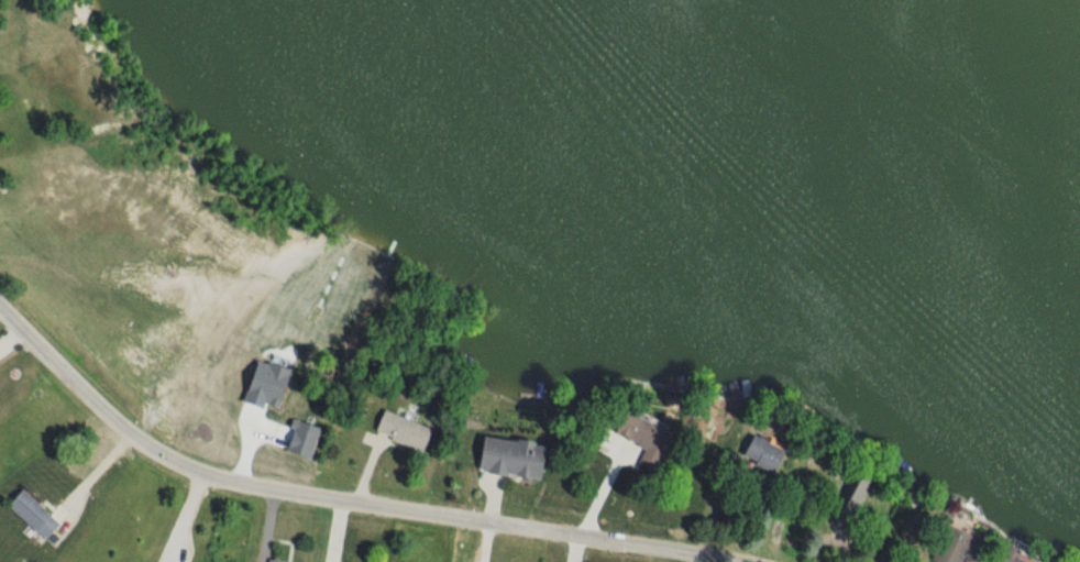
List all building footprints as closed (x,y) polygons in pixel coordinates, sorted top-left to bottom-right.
[(410,453),(419,430),(371,412),(362,435),(410,453)] [(631,464),(646,471),(663,435),(630,420),(620,441),(638,449),(631,464)] [(761,477),(774,454),(742,436),(729,458),(761,477)] [(532,481),(535,445),(468,440),(465,475),(532,481)] [(53,527),(18,490),(2,504),(37,541),(53,527)] [(975,553),(963,548),(968,534),(931,520),(926,534),(934,537),(925,561),(971,561),(975,553)] [(1026,559),(989,544),(982,561),(1024,561),(1026,559)]
